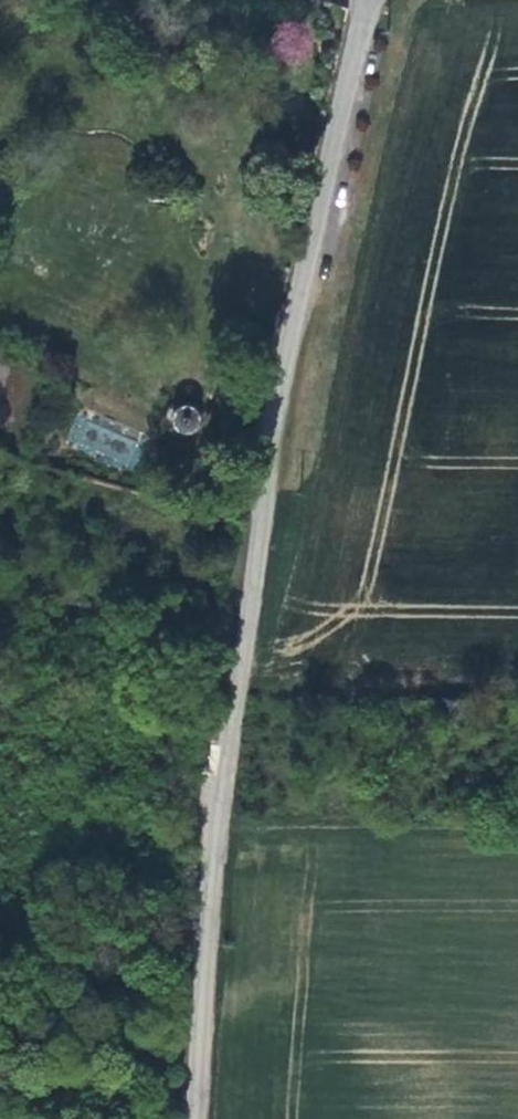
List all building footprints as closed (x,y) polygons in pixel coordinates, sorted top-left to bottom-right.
[(177,436),(183,437),(189,436),(199,429),(201,424),(202,417),(200,409),(195,404),(190,401),(184,400),(177,402),(171,405),(167,411),(165,417),(165,422),(167,427),(169,431),(173,434),(177,436)]
